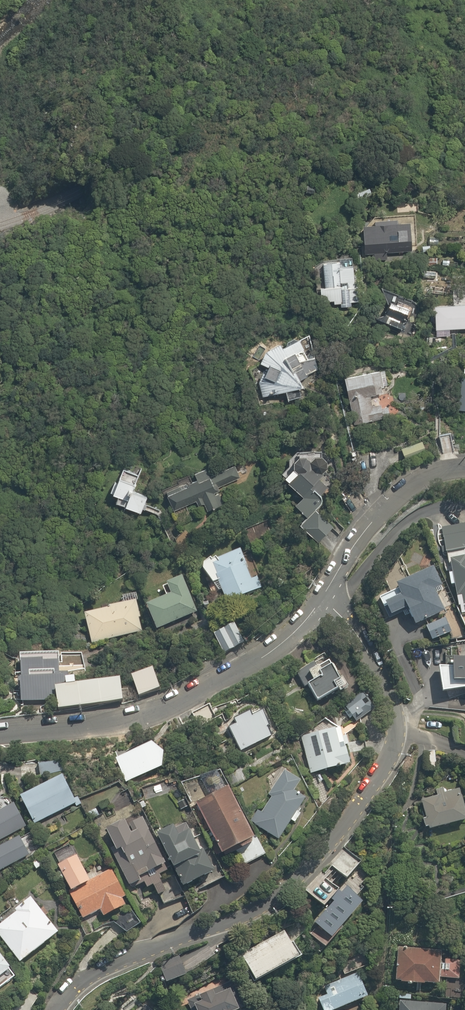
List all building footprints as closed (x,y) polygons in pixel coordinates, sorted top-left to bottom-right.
[(386,251),(414,250),(413,214),(365,216),(367,252),(372,251),(373,260),(386,260),(386,251)] [(425,256),(425,265),(438,265),(438,256),(425,256)] [(355,258),(326,258),(326,287),(323,287),(323,300),(355,299),(355,258)] [(412,303),(393,295),(388,309),(383,307),(379,318),(403,327),(412,303)] [(299,388),(305,386),(302,379),(323,368),(317,356),(313,358),(302,338),(285,346),(284,344),(283,344),(282,344),(281,344),(280,344),(279,344),(278,344),(277,345),(276,345),(275,346),(274,346),(273,346),(272,347),(271,348),(270,348),(269,349),(268,350),(267,351),(266,352),(266,353),(265,353),(265,354),(264,355),(264,356),(263,356),(263,357),(262,358),(262,359),(262,360),(261,361),(269,367),(266,374),(263,372),(260,381),(258,381),(258,382),(258,383),(258,384),(258,385),(258,387),(259,388),(259,389),(259,390),(259,391),(260,392),(260,393),(260,395),(261,396),(261,397),(286,391),(288,400),(300,398),(299,388)] [(348,397),(384,391),(383,384),(387,384),(384,370),(345,375),(348,397)] [(296,503),(307,515),(326,498),(314,485),(325,475),(322,471),(323,471),(324,470),(325,469),(326,469),(327,468),(327,467),(328,466),(328,465),(328,464),(328,463),(328,462),(328,461),(328,460),(327,459),(327,458),(326,458),(325,457),(324,456),(323,456),(322,456),(321,455),(320,455),(319,456),(318,456),(317,456),(317,457),(316,457),(315,458),(314,459),(314,460),(313,461),(307,454),(296,464),(302,472),(291,481),(305,496),(296,503)] [(199,498),(205,511),(226,502),(220,488),(240,479),(233,462),(212,472),(210,468),(196,474),(198,478),(166,493),(173,509),(199,498)] [(140,479),(143,470),(125,464),(116,494),(121,496),(119,502),(144,510),(149,493),(144,491),(147,482),(140,479)] [(317,510),(303,523),(320,540),(333,528),(317,510)] [(442,529),(447,550),(464,547),(464,524),(442,529)] [(239,550),(204,564),(212,584),(221,580),(229,601),(255,590),(239,550)] [(450,572),(452,585),(458,584),(460,596),(463,595),(464,606),(464,557),(454,559),(456,571),(450,572)] [(408,608),(416,624),(446,609),(436,587),(442,585),(433,566),(397,583),(403,594),(387,601),(393,615),(408,608)] [(199,610),(184,575),(167,583),(170,592),(147,602),(158,628),(199,610)] [(83,613),(90,642),(144,629),(137,600),(83,613)] [(447,619),(428,628),(433,638),(452,629),(447,619)] [(235,624),(217,635),(225,653),(245,644),(235,624)] [(59,678),(59,652),(23,652),(23,675),(29,675),(29,681),(43,681),(43,679),(59,678)] [(313,704),(342,687),(324,655),(294,672),(313,704)] [(151,673),(129,682),(137,701),(159,693),(151,673)] [(58,685),(61,707),(124,700),(122,678),(58,685)] [(342,706),(355,724),(373,711),(360,693),(342,706)] [(209,705),(192,714),(198,727),(216,719),(209,705)] [(225,728),(240,753),(269,735),(265,727),(270,724),(260,708),(250,715),(246,708),(228,719),(231,724),(225,728)] [(301,735),(310,773),(349,763),(343,741),(336,742),(333,727),(301,735)] [(112,759),(124,784),(174,761),(148,743),(112,759)] [(436,751),(424,752),(425,772),(437,771),(436,751)] [(61,762),(39,762),(39,774),(61,774),(61,762)] [(249,822),(277,839),(304,797),(293,790),(300,779),(283,768),(266,795),(269,797),(260,813),(256,811),(249,822)] [(17,796),(33,823),(73,803),(58,774),(17,796)] [(227,784),(193,802),(219,852),(253,834),(227,784)] [(424,819),(427,828),(431,827),(432,831),(464,820),(464,806),(460,789),(423,801),(428,817),(424,819)] [(24,825),(11,801),(0,808),(0,838),(24,825)] [(98,828),(126,888),(141,880),(143,885),(149,882),(161,907),(185,896),(175,875),(158,883),(154,874),(166,869),(139,810),(98,828)] [(173,866),(182,885),(212,871),(201,849),(195,851),(185,830),(173,836),(167,825),(153,831),(169,865),(173,866)] [(342,850),(331,865),(350,878),(361,863),(342,850)] [(97,907),(100,915),(123,904),(120,898),(123,896),(109,868),(87,879),(75,854),(54,863),(79,916),(97,907)] [(340,891),(323,877),(309,893),(327,907),(340,891)] [(366,899),(349,884),(318,921),(335,936),(366,899)] [(15,960),(53,931),(27,897),(13,908),(16,911),(0,923),(0,940),(15,960)] [(133,911),(114,921),(126,931),(139,924),(133,911)] [(244,953),(259,980),(301,956),(287,930),(244,953)] [(459,980),(460,960),(441,960),(441,950),(404,948),(403,953),(397,953),(396,982),(440,984),(440,979),(459,980)] [(160,964),(166,982),(188,974),(182,957),(160,964)] [(324,1009),(331,1009),(368,996),(359,972),(316,989),(324,1009)] [(192,1009),(241,1009),(246,1008),(233,981),(188,1002),(192,1009)] [(399,1009),(445,1009),(446,1003),(400,1000),(399,1009)]
